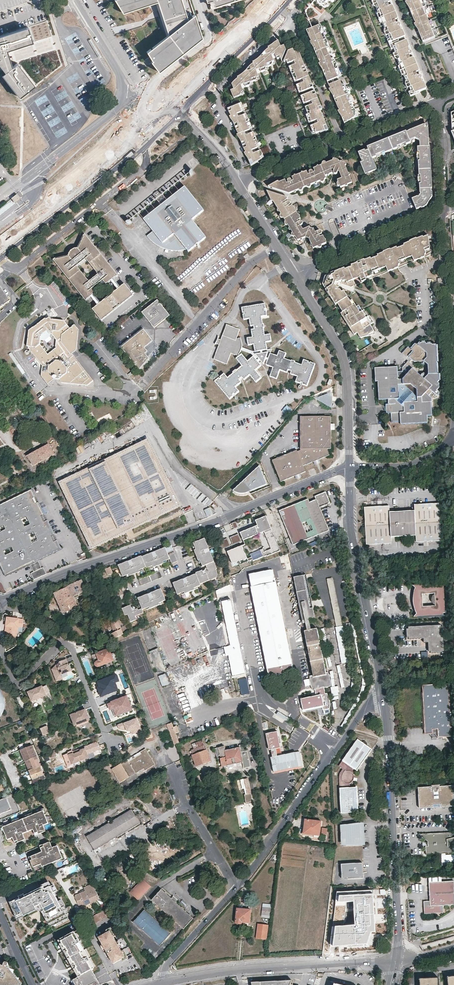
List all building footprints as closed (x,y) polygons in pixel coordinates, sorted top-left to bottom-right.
[(112,1),(121,15),(156,4),(167,37),(145,54),(151,63),(150,64),(157,74),(201,40),(194,16),(187,21),(180,0),(115,0),(112,1)] [(392,5),(391,5),(389,1),(391,1),(391,0),(371,0),(379,19),(389,43),(397,40),(404,37),(405,35),(400,23),(399,24),(397,20),(398,19),(395,12),(392,5)] [(407,0),(406,1),(408,5),(409,4),(411,10),(412,12),(413,16),(414,17),(416,22),(414,23),(417,26),(418,26),(420,31),(422,41),(436,35),(435,34),(437,31),(435,27),(433,28),(433,27),(434,24),(432,20),(430,21),(427,13),(426,13),(428,9),(426,5),(424,6),(423,5),(425,1),(424,0),(407,0)] [(327,79),(332,77),(334,76),(339,74),(338,73),(339,73),(339,68),(338,66),(336,67),(335,66),(336,66),(336,61),(335,59),(333,60),(330,52),(331,52),(330,47),(330,45),(328,46),(327,44),(328,44),(328,39),(327,38),(325,38),(322,30),(322,25),(321,23),(310,27),(308,28),(308,30),(309,32),(309,33),(309,34),(310,35),(312,39),(310,40),(312,43),(313,43),(316,49),(316,50),(316,51),(317,53),(317,55),(318,56),(320,61),(319,62),(321,65),(322,65),(325,70),(325,72),(325,73),(325,74),(326,76),(327,79)] [(29,28),(0,37),(0,66),(1,68),(0,68),(0,69),(2,72),(3,70),(6,74),(3,76),(21,99),(37,87),(18,64),(13,68),(12,64),(15,64),(13,58),(11,59),(8,52),(34,44),(29,28)] [(280,46),(278,40),(276,41),(275,42),(275,43),(274,44),(272,45),(270,46),(268,47),(269,49),(268,49),(267,50),(266,50),(265,51),(264,52),(263,54),(260,56),(257,59),(253,62),(254,63),(252,64),(251,65),(249,66),(248,67),(247,68),(246,70),(244,71),(243,73),(241,74),(238,77),(238,78),(237,79),(236,80),(235,80),(234,81),(233,82),(232,83),(232,84),(231,85),(229,86),(234,97),(240,95),(241,92),(243,91),(242,87),(246,85),(246,86),(249,85),(250,82),(255,80),(257,77),(259,76),(257,72),(261,71),(264,70),(265,67),(270,66),(272,62),(274,61),(273,58),(277,56),(277,57),(280,56),(281,58),(285,48),(284,45),(280,46)] [(412,58),(410,53),(412,53),(407,41),(405,40),(399,43),(390,46),(399,68),(410,95),(419,92),(425,89),(426,87),(421,76),(420,76),(418,72),(419,71),(417,64),(414,57),(412,58)] [(292,49),(288,50),(284,60),(287,59),(288,62),(292,61),(293,64),(290,66),(291,69),(294,69),(295,72),(293,73),(294,76),(297,77),(298,79),(299,79),(301,83),(297,84),(299,87),(302,88),(302,90),(314,86),(299,49),(294,51),(292,49)] [(340,78),(336,80),(334,81),(335,84),(330,86),(329,87),(331,91),(332,90),(333,92),(334,94),(334,95),(335,96),(335,98),(335,99),(336,100),(336,102),(336,103),(337,105),(339,108),(338,109),(340,112),(341,112),(342,115),(345,121),(355,115),(355,114),(355,112),(355,108),(354,107),(352,107),(349,100),(350,99),(349,93),(348,92),(347,93),(346,87),(346,85),(343,86),(340,78)] [(314,89),(301,94),(302,98),(305,99),(305,101),(307,101),(309,104),(305,106),(306,108),(309,110),(310,112),(306,114),(307,117),(310,118),(311,120),(312,120),(314,123),(310,125),(312,128),(315,129),(315,131),(327,128),(320,109),(322,108),(314,89)] [(236,107),(230,110),(230,115),(231,117),(233,121),(234,121),(235,123),(235,124),(236,126),(236,127),(236,128),(237,130),(237,131),(238,134),(239,136),(240,139),(241,139),(242,142),(243,144),(244,146),(244,147),(244,149),(244,150),(245,151),(245,152),(246,154),(247,158),(248,158),(252,166),(262,160),(262,159),(263,155),(262,152),(256,154),(255,150),(258,149),(258,147),(259,145),(257,141),(255,142),(254,140),(256,137),(255,134),(249,136),(248,132),(251,131),(250,128),(252,126),(250,123),(248,123),(247,121),(249,119),(247,115),(242,117),(241,114),(244,112),(243,110),(244,108),(243,104),(236,107)] [(428,123),(418,127),(429,134),(428,123)] [(142,128),(140,127),(133,133),(134,135),(142,128)] [(374,159),(378,157),(380,156),(380,154),(383,153),(383,155),(386,154),(399,148),(401,147),(401,146),(404,145),(404,146),(407,145),(412,143),(411,141),(411,140),(415,138),(416,138),(420,140),(420,143),(422,143),(422,147),(420,147),(418,147),(418,153),(418,155),(420,155),(420,158),(418,158),(418,161),(419,176),(419,178),(421,178),(421,181),(419,182),(419,184),(420,193),(421,193),(420,195),(418,193),(417,195),(419,196),(419,197),(418,196),(412,199),(414,202),(412,203),(415,211),(422,208),(427,207),(429,203),(428,203),(430,199),(431,200),(433,196),(431,195),(431,192),(432,192),(432,189),(433,189),(430,147),(429,134),(418,127),(408,132),(407,131),(368,147),(369,149),(362,152),(362,154),(364,161),(362,162),(366,174),(378,169),(374,159)] [(157,131),(156,129),(149,136),(150,138),(157,131)] [(286,184),(284,180),(273,185),(272,189),(288,195),(291,194),(294,193),(297,192),(302,190),(305,188),(310,186),(313,185),(316,184),(319,183),(323,181),(325,180),(324,177),(331,174),(330,171),(329,169),(332,168),(339,171),(343,179),(340,180),(336,181),(337,183),(339,187),(339,188),(352,182),(349,175),(348,172),(346,166),(344,163),(335,159),(332,160),(326,163),(321,165),(312,169),(314,172),(315,175),(308,178),(307,175),(305,171),(291,177),(292,181),(293,183),(286,186),(286,184)] [(338,173),(340,180),(343,179),(339,171),(332,168),(329,169),(330,171),(332,171),(338,173)] [(185,184),(141,215),(154,233),(151,234),(168,258),(185,247),(190,255),(209,241),(195,222),(206,214),(185,184)] [(291,206),(288,208),(286,209),(282,203),(284,202),(286,201),(287,198),(270,191),(269,194),(271,197),(273,201),(281,214),(283,217),(293,232),(295,236),(298,240),(306,237),(307,236),(310,238),(309,239),(310,239),(311,243),(313,246),(313,248),(318,247),(322,245),(327,243),(324,236),(321,237),(319,238),(317,233),(315,228),(314,230),(310,228),(311,227),(310,227),(302,230),(300,231),(294,223),(297,221),(300,219),(291,206)] [(21,198),(17,194),(11,198),(15,203),(21,198)] [(118,275),(85,233),(78,248),(77,248),(75,248),(74,248),(73,248),(73,249),(72,249),(71,250),(70,251),(70,252),(69,255),(53,259),(86,300),(98,291),(93,286),(103,278),(107,284),(118,275)] [(372,324),(368,318),(366,318),(362,312),(361,313),(357,307),(352,298),(349,300),(348,297),(344,291),(338,289),(338,288),(336,285),(335,285),(336,283),(336,282),(338,282),(342,280),(343,281),(346,280),(352,278),(359,275),(360,277),(362,282),(367,280),(366,278),(373,275),(374,275),(373,272),(372,270),(379,267),(386,264),(387,267),(389,272),(394,270),(393,267),(399,265),(400,264),(399,262),(398,259),(405,257),(412,254),(413,256),(415,261),(420,259),(419,257),(426,254),(427,254),(426,251),(425,247),(430,245),(428,236),(423,238),(423,237),(411,241),(351,265),(352,267),(345,269),(345,268),(335,272),(336,273),(328,276),(325,285),(330,292),(328,293),(336,305),(339,303),(344,311),(341,313),(345,319),(348,317),(353,326),(357,332),(361,338),(369,336),(368,335),(374,332),(374,331),(371,325),(372,324)] [(323,284),(328,293),(330,292),(325,285),(328,276),(336,273),(335,272),(325,275),(325,277),(324,280),(323,282),(323,284)] [(134,294),(125,283),(113,293),(117,298),(112,303),(107,297),(93,308),(102,319),(134,294)] [(0,285),(0,307),(10,299),(0,285)] [(112,303),(117,298),(113,293),(107,297),(112,303)] [(156,325),(168,315),(157,300),(141,313),(147,320),(148,321),(149,321),(149,322),(150,322),(151,322),(152,322),(153,322),(153,321),(156,325)] [(265,304),(242,308),(243,313),(244,313),(244,314),(243,314),(244,320),(249,319),(251,326),(254,326),(254,329),(251,330),(253,337),(247,338),(248,345),(254,344),(255,352),(260,351),(261,354),(255,355),(259,359),(257,360),(254,356),(248,361),(242,354),(236,359),(242,366),(236,371),(236,370),(233,372),(233,373),(228,378),(224,373),(220,377),(221,378),(220,379),(219,378),(215,381),(230,399),(234,396),(233,395),(234,394),(235,395),(239,391),(236,387),(241,382),(239,380),(242,377),(244,380),(250,375),(256,382),(261,378),(255,370),(261,365),(258,362),(260,360),(264,364),(265,359),(268,360),(266,365),(273,368),(270,376),(277,379),(280,370),(287,373),(288,370),(291,371),(290,374),(298,376),(296,382),(300,383),(301,382),(303,383),(302,384),(307,386),(315,364),(310,362),(310,364),(308,363),(309,362),(304,360),(302,365),(295,363),(295,362),(291,360),(291,361),(284,359),(286,353),(279,351),(277,356),(270,353),(269,358),(266,357),(268,352),(263,353),(262,351),(267,350),(266,342),(271,341),(270,334),(265,335),(263,328),(264,327),(264,324),(263,324),(261,317),(267,316),(266,310),(265,311),(265,309),(266,309),(265,304)] [(27,346),(41,364),(42,363),(44,364),(43,365),(42,375),(47,382),(54,377),(56,377),(57,377),(59,378),(66,371),(67,367),(66,366),(64,364),(64,363),(74,355),(72,353),(76,349),(77,330),(73,325),(70,327),(64,320),(51,319),(49,317),(47,318),(44,318),(30,329),(28,346),(27,346)] [(350,328),(353,326),(348,317),(345,319),(350,328)] [(221,340),(217,339),(216,343),(219,344),(214,359),(227,364),(231,353),(238,356),(239,353),(240,350),(241,347),(242,344),(240,338),(236,339),(240,330),(226,325),(221,340)] [(144,329),(122,347),(139,369),(149,358),(146,353),(148,351),(145,347),(153,340),(144,329)] [(159,347),(153,340),(145,347),(148,351),(146,353),(149,358),(159,347)] [(432,343),(427,343),(427,341),(421,342),(419,344),(417,342),(412,348),(408,345),(402,352),(407,356),(408,355),(414,360),(415,361),(424,360),(429,364),(429,373),(425,378),(413,367),(412,369),(406,375),(402,371),(397,371),(397,367),(374,368),(375,381),(378,381),(379,400),(388,399),(388,404),(390,404),(390,413),(391,422),(400,421),(400,424),(427,422),(427,415),(432,415),(431,398),(428,396),(432,391),(436,394),(439,391),(437,389),(440,387),(439,373),(437,373),(437,362),(438,362),(437,358),(437,343),(432,344),(432,343)] [(271,349),(267,350),(262,351),(263,353),(268,352),(266,357),(269,358),(270,353),(272,350),(271,349)] [(25,373),(11,352),(8,354),(23,375),(25,373)] [(92,378),(74,355),(64,363),(64,364),(65,363),(67,363),(67,364),(66,366),(67,367),(66,371),(59,378),(57,377),(59,381),(86,382),(92,378)] [(331,409),(331,392),(314,399),(331,409)] [(301,450),(328,450),(331,450),(331,416),(300,416),(301,450)] [(147,441),(61,484),(93,547),(96,544),(101,541),(106,538),(111,535),(117,532),(125,527),(130,525),(137,522),(142,519),(148,517),(156,513),(179,504),(147,441)] [(28,461),(30,460),(31,459),(35,465),(54,454),(49,444),(38,450),(26,457),(28,461)] [(303,466),(297,451),(297,450),(272,460),(281,482),(306,471),(303,466)] [(328,450),(301,450),(297,451),(303,466),(329,455),(328,450)] [(11,464),(6,467),(8,472),(18,467),(15,462),(11,464)] [(259,465),(241,481),(250,491),(266,485),(259,465)] [(241,481),(238,484),(246,493),(247,493),(248,492),(250,491),(241,481)] [(238,484),(233,489),(234,490),(236,491),(237,491),(238,492),(239,492),(241,493),(242,493),(243,493),(244,493),(246,493),(238,484)] [(0,505),(0,563),(6,574),(59,548),(31,490),(0,505)] [(308,498),(279,510),(286,528),(293,545),(329,530),(319,506),(329,502),(325,492),(314,496),(316,499),(310,502),(308,498)] [(414,510),(416,536),(416,542),(441,541),(439,503),(414,504),(414,510)] [(391,537),(389,512),(389,506),(364,507),(366,545),(391,543),(391,537)] [(389,512),(391,537),(416,536),(414,510),(389,512)] [(268,515),(257,520),(259,525),(242,532),(245,539),(273,528),(268,515)] [(265,556),(281,549),(273,529),(267,532),(274,548),(267,550),(266,547),(262,549),(265,556)] [(242,540),(239,533),(230,536),(233,543),(242,540)] [(228,537),(219,541),(222,548),(231,544),(228,537)] [(208,549),(204,539),(193,543),(194,546),(201,563),(202,566),(205,565),(206,568),(208,572),(203,574),(202,570),(195,573),(196,574),(186,578),(188,584),(185,585),(183,579),(172,583),(177,595),(180,594),(197,587),(200,586),(200,584),(205,582),(204,580),(212,577),(213,579),(218,577),(215,569),(216,569),(210,552),(204,554),(202,551),(208,549)] [(243,544),(229,550),(234,561),(239,559),(241,563),(249,560),(243,544)] [(201,563),(194,546),(192,547),(199,564),(201,563)] [(154,559),(151,553),(141,557),(141,556),(131,560),(133,566),(130,567),(128,561),(118,565),(122,577),(125,576),(142,569),(146,568),(146,569),(149,567),(166,561),(169,559),(171,564),(177,561),(173,551),(167,553),(165,548),(154,552),(157,558),(154,559)] [(166,561),(149,567),(150,569),(167,562),(166,561)] [(142,569),(125,576),(126,577),(143,571),(142,569)] [(249,574),(252,587),(273,583),(270,570),(249,574)] [(159,571),(138,580),(141,586),(162,578),(159,571)] [(310,608),(303,575),(293,577),(303,623),(315,621),(313,608),(310,608)] [(313,608),(306,575),(303,575),(310,608),(313,608)] [(342,623),(333,578),(327,580),(336,625),(342,623)] [(85,588),(81,580),(76,582),(68,586),(69,586),(73,597),(86,591),(85,588)] [(252,587),(251,587),(269,677),(293,672),(276,582),(273,583),(252,587)] [(413,585),(416,588),(422,594),(422,595),(423,595),(435,595),(435,596),(433,596),(433,597),(432,597),(432,598),(432,599),(431,600),(432,601),(432,603),(433,603),(434,604),(434,605),(435,605),(436,605),(436,606),(424,607),(422,607),(423,607),(420,611),(417,613),(414,616),(443,615),(443,613),(445,613),(444,586),(442,586),(442,584),(413,585)] [(230,585),(216,587),(218,597),(225,595),(224,592),(231,590),(230,585)] [(73,597),(69,586),(54,593),(63,613),(66,612),(68,615),(76,612),(74,608),(77,607),(73,597)] [(197,587),(180,594),(181,595),(198,589),(197,587)] [(416,612),(417,613),(420,611),(423,607),(422,607),(424,607),(423,595),(422,595),(422,594),(416,588),(415,590),(415,591),(415,592),(414,593),(414,595),(414,597),(414,599),(414,601),(414,602),(414,604),(414,606),(415,608),(415,610),(416,612)] [(165,601),(161,589),(150,593),(153,599),(150,600),(147,594),(137,599),(140,605),(136,607),(137,609),(132,611),(131,608),(130,606),(122,609),(124,616),(127,615),(130,622),(136,620),(135,617),(143,613),(142,610),(145,609),(162,602),(165,601)] [(230,600),(222,602),(231,646),(227,646),(233,676),(245,674),(230,600)] [(162,602),(145,609),(146,611),(163,604),(162,602)] [(16,635),(17,632),(18,625),(23,626),(24,619),(16,618),(16,619),(14,619),(14,618),(7,617),(6,630),(7,630),(7,634),(16,635)] [(123,634),(117,621),(115,621),(114,621),(114,622),(113,622),(112,623),(112,624),(111,624),(111,626),(112,626),(114,632),(112,633),(114,638),(123,634)] [(440,624),(408,626),(408,628),(406,628),(407,636),(409,636),(409,638),(425,638),(425,642),(429,641),(429,650),(431,650),(432,652),(441,651),(441,650),(443,650),(442,626),(440,626),(440,624)] [(316,629),(304,631),(313,675),(309,676),(309,680),(310,685),(311,687),(312,690),(315,689),(316,696),(300,699),(303,710),(321,707),(323,710),(329,709),(330,703),(329,698),(327,693),(325,694),(324,688),(331,686),(330,681),(330,676),(329,675),(329,674),(328,674),(327,672),(325,673),(316,629)] [(120,663),(116,652),(112,654),(109,649),(96,654),(98,661),(95,662),(95,663),(95,664),(95,666),(97,667),(98,667),(113,661),(115,665),(120,663)] [(71,670),(66,657),(58,660),(52,668),(56,680),(62,678),(61,674),(71,670)] [(119,679),(116,672),(113,672),(94,679),(95,683),(94,683),(97,693),(99,693),(100,695),(118,689),(115,681),(119,679)] [(166,672),(158,674),(161,686),(169,684),(166,672)] [(448,684),(422,686),(425,734),(432,733),(432,730),(438,730),(439,737),(451,736),(448,684)] [(42,686),(27,692),(31,701),(46,695),(42,686)] [(115,716),(131,710),(126,694),(110,700),(111,701),(107,702),(109,709),(112,708),(115,716)] [(85,710),(70,716),(74,726),(89,721),(85,710)] [(136,716),(118,724),(120,728),(130,729),(131,733),(139,730),(138,727),(140,726),(136,716)] [(173,727),(172,723),(167,725),(174,745),(175,744),(179,743),(175,733),(173,727)] [(46,725),(38,728),(42,737),(50,734),(46,725)] [(277,732),(266,734),(269,750),(272,749),(277,749),(280,748),(277,732)] [(192,744),(194,750),(205,746),(202,740),(192,744)] [(361,743),(357,740),(340,764),(345,767),(340,775),(342,776),(342,778),(339,778),(341,813),(359,812),(357,787),(351,787),(351,783),(352,782),(352,781),(353,781),(353,780),(354,779),(354,778),(353,777),(353,776),(353,775),(352,774),(351,774),(355,769),(357,770),(371,749),(365,745),(366,744),(366,743),(365,743),(365,742),(364,742),(363,742),(362,742),(361,743)] [(97,741),(84,745),(85,749),(86,752),(99,748),(97,741)] [(224,746),(213,749),(217,759),(220,758),(222,766),(219,767),(220,770),(223,769),(222,766),(243,762),(244,768),(251,767),(247,751),(246,751),(245,744),(239,745),(240,747),(225,750),(224,746)] [(21,753),(24,761),(29,759),(36,756),(32,745),(19,750),(21,753)] [(194,750),(188,752),(190,756),(192,756),(197,767),(211,762),(205,746),(194,750)] [(86,752),(85,749),(80,751),(80,750),(76,751),(80,762),(89,759),(86,752)] [(111,769),(115,775),(120,773),(124,780),(125,779),(135,774),(144,769),(145,770),(155,764),(145,749),(140,752),(141,754),(128,761),(127,759),(111,769)] [(277,749),(272,749),(273,755),(270,755),(273,772),(303,766),(300,749),(280,753),(277,753),(277,749)] [(80,762),(76,751),(73,752),(73,754),(68,756),(72,765),(80,762)] [(140,752),(127,759),(128,761),(141,754),(140,752)] [(33,768),(28,770),(32,780),(43,775),(43,774),(45,772),(42,765),(40,766),(36,756),(29,759),(33,768)] [(29,759),(24,761),(28,770),(33,768),(29,759)] [(48,775),(46,772),(45,772),(43,774),(43,775),(32,780),(34,784),(45,779),(44,777),(48,775)] [(120,783),(124,780),(120,773),(115,775),(120,783)] [(138,778),(135,774),(125,779),(128,784),(138,778)] [(197,775),(194,776),(197,784),(201,783),(203,778),(199,780),(197,775)] [(253,801),(248,778),(244,779),(247,794),(244,794),(245,803),(253,801)] [(418,788),(419,808),(434,807),(433,805),(440,805),(440,807),(453,806),(453,791),(453,786),(440,787),(439,785),(432,785),(432,787),(418,788)] [(7,797),(0,800),(0,814),(12,809),(7,797)] [(131,810),(86,837),(94,850),(139,823),(131,810)] [(49,823),(44,811),(3,827),(8,840),(13,838),(14,842),(18,840),(18,842),(22,841),(25,839),(23,834),(33,829),(35,833),(38,832),(39,834),(42,833),(46,831),(43,826),(49,823)] [(321,821),(305,819),(303,833),(319,835),(321,821)] [(340,825),(341,839),(346,839),(346,844),(355,844),(355,839),(361,838),(360,824),(340,825)] [(420,833),(427,843),(427,847),(425,847),(426,855),(453,853),(453,847),(453,837),(452,837),(452,832),(420,833)] [(63,859),(57,846),(52,848),(50,842),(45,844),(43,845),(44,847),(41,848),(42,852),(31,856),(32,860),(30,861),(33,867),(41,864),(42,867),(63,859)] [(362,862),(341,863),(342,878),(363,877),(362,862)] [(64,873),(61,867),(52,872),(56,878),(64,873)] [(8,898),(17,918),(37,909),(38,909),(41,909),(50,926),(68,917),(66,913),(69,912),(51,878),(8,898)] [(138,900),(151,886),(142,879),(129,892),(136,898),(138,900)] [(428,882),(429,901),(423,901),(424,914),(443,913),(443,905),(453,905),(453,883),(453,881),(428,882)] [(95,889),(91,882),(83,886),(85,890),(79,893),(74,895),(76,899),(80,907),(85,904),(85,905),(99,899),(95,889)] [(138,898),(140,896),(141,892),(143,892),(145,888),(146,888),(147,885),(139,883),(131,892),(138,898)] [(161,889),(151,900),(183,929),(193,918),(161,889)] [(371,891),(334,891),(327,946),(371,944),(371,891)] [(272,904),(263,903),(261,917),(270,919),(272,904)] [(92,924),(111,914),(107,907),(88,918),(92,924)] [(251,910),(237,909),(235,923),(241,924),(242,922),(249,923),(251,910)] [(134,922),(142,930),(146,926),(162,941),(169,933),(144,911),(134,922)] [(267,940),(269,925),(258,923),(256,938),(267,940)] [(159,945),(162,941),(146,926),(142,930),(159,945)] [(124,954),(109,927),(97,934),(104,947),(105,947),(105,948),(105,949),(106,949),(107,949),(107,950),(109,953),(108,953),(112,960),(124,954)] [(74,929),(61,936),(81,973),(78,974),(73,977),(75,982),(72,984),(73,984),(91,984),(100,982),(91,967),(94,965),(74,929)] [(81,973),(61,936),(58,938),(78,974),(81,973)] [(7,964),(6,963),(7,961),(6,960),(6,959),(4,958),(3,959),(3,960),(2,962),(0,961),(0,983),(4,984),(15,984),(16,982),(20,981),(21,980),(7,964)] [(420,977),(421,984),(439,984),(439,976),(420,977)]
